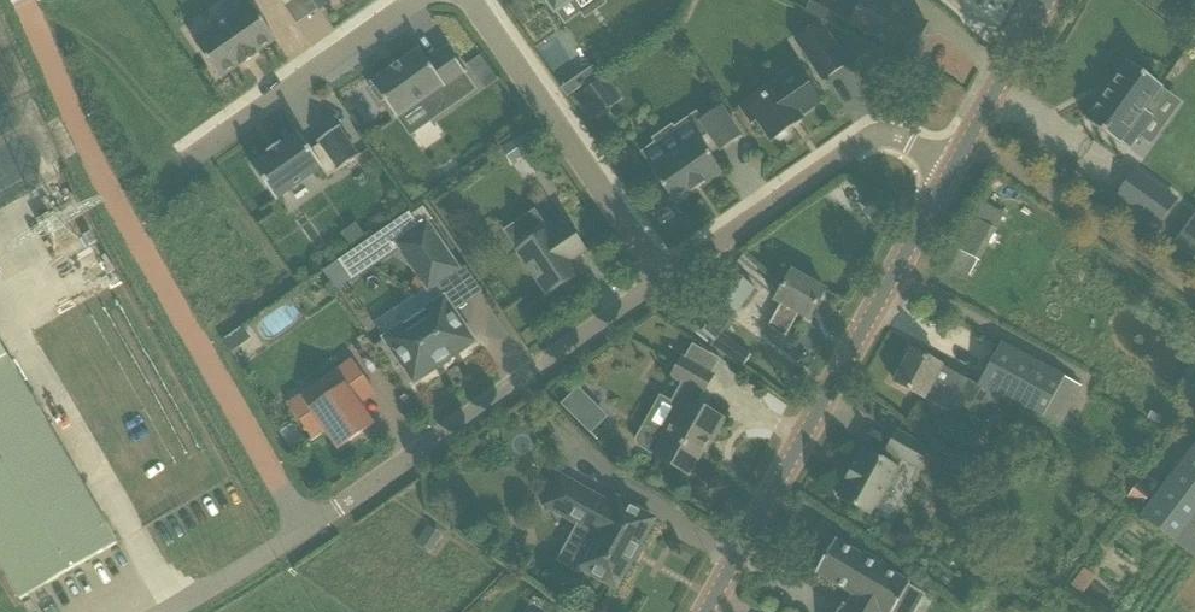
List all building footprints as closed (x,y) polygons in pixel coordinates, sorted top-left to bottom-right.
[(319,10),(334,0),(313,0),(319,10)] [(555,14),(575,0),(546,0),(555,14)] [(877,0),(843,0),(835,17),(851,24),(912,54),(927,24),(877,0)] [(245,62),(246,65),(260,55),(259,53),(279,38),(254,2),(199,41),(224,77),(245,62)] [(848,64),(820,23),(796,40),(824,80),(848,64)] [(466,72),(465,73),(449,49),(448,47),(446,48),(447,48),(428,61),(421,51),(420,49),(418,50),(419,51),(374,82),(373,81),(372,83),(373,84),(375,87),(372,89),(381,102),(384,100),(396,117),(397,119),(399,118),(399,117),(422,101),(435,119),(476,90),(465,75),(467,74),(466,72)] [(476,77),(490,67),(481,55),(479,57),(468,65),(476,77)] [(1085,116),(1084,117),(1118,144),(1119,143),(1126,149),(1152,116),(1144,110),(1160,88),(1161,89),(1162,87),(1127,61),(1126,62),(1127,62),(1085,116)] [(757,120),(772,141),(775,139),(781,142),(790,136),(789,130),(803,120),(801,116),(821,102),(798,68),(778,83),(777,81),(740,107),(752,123),(757,120)] [(580,75),(567,85),(573,94),(587,84),(580,75)] [(577,96),(588,111),(616,91),(605,76),(577,96)] [(651,170),(675,205),(722,172),(710,154),(719,148),(721,151),(742,137),(721,107),(700,121),(709,133),(700,140),(698,137),(651,170)] [(270,153),(252,166),(276,200),(322,168),(328,177),(339,170),(340,171),(360,157),(339,127),(319,141),(321,144),(311,151),(299,133),(281,145),(280,144),(269,152),(270,153)] [(510,144),(521,159),(539,147),(529,131),(510,144)] [(1179,199),(1163,188),(1143,215),(1159,226),(1179,199)] [(953,271),(971,279),(1002,210),(985,202),(953,271)] [(428,293),(461,270),(428,221),(419,227),(409,212),(336,261),(351,283),(399,250),(428,293)] [(1179,241),(1194,253),(1194,219),(1179,241)] [(517,251),(548,296),(580,274),(571,261),(586,251),(567,223),(552,233),(549,229),(517,251)] [(690,323),(714,342),(755,289),(732,270),(690,323)] [(770,328),(786,337),(787,336),(787,335),(799,314),(810,320),(826,291),(792,271),(776,301),(783,305),(770,328)] [(384,339),(415,383),(416,382),(439,366),(437,365),(439,362),(446,357),(450,356),(451,358),(473,343),(474,343),(475,342),(445,297),(384,339)] [(980,387),(979,388),(1004,402),(1042,423),(1043,421),(1058,429),(1080,387),(1001,343),(978,386),(980,387)] [(21,599),(117,544),(7,356),(0,344),(0,564),(21,599)] [(749,355),(735,344),(725,357),(740,368),(749,355)] [(895,383),(926,400),(949,413),(951,409),(990,429),(1004,402),(979,388),(980,387),(978,386),(913,350),(895,383)] [(704,394),(714,377),(683,359),(673,376),(704,394)] [(326,428),(340,448),(372,426),(355,401),(372,389),(352,361),(317,385),(327,398),(299,418),(313,437),(326,428)] [(608,417),(578,387),(561,405),(591,435),(608,417)] [(637,447),(690,476),(711,438),(714,440),(725,420),(685,397),(665,434),(649,426),(642,427),(636,439),(637,447)] [(902,462),(918,471),(930,450),(898,432),(887,451),(889,452),(884,460),(865,450),(855,467),(854,466),(847,479),(848,480),(839,497),(875,517),(900,470),(898,469),(902,462)] [(1141,517),(1177,545),(1194,560),(1194,447),(1141,517)] [(581,568),(616,588),(631,560),(635,562),(636,560),(633,558),(637,550),(641,552),(642,549),(639,547),(654,520),(618,500),(614,507),(561,477),(545,506),(577,523),(556,562),(578,574),(581,568)] [(1152,492),(1139,482),(1127,498),(1141,507),(1152,492)] [(428,525),(417,542),(432,551),(443,534),(428,525)] [(925,594),(910,585),(910,584),(882,568),(884,564),(866,553),(864,557),(835,540),(816,573),(853,595),(846,607),(842,605),(838,611),(914,611),(925,594)] [(1080,558),(1075,549),(1067,554),(1072,563),(1080,558)]
